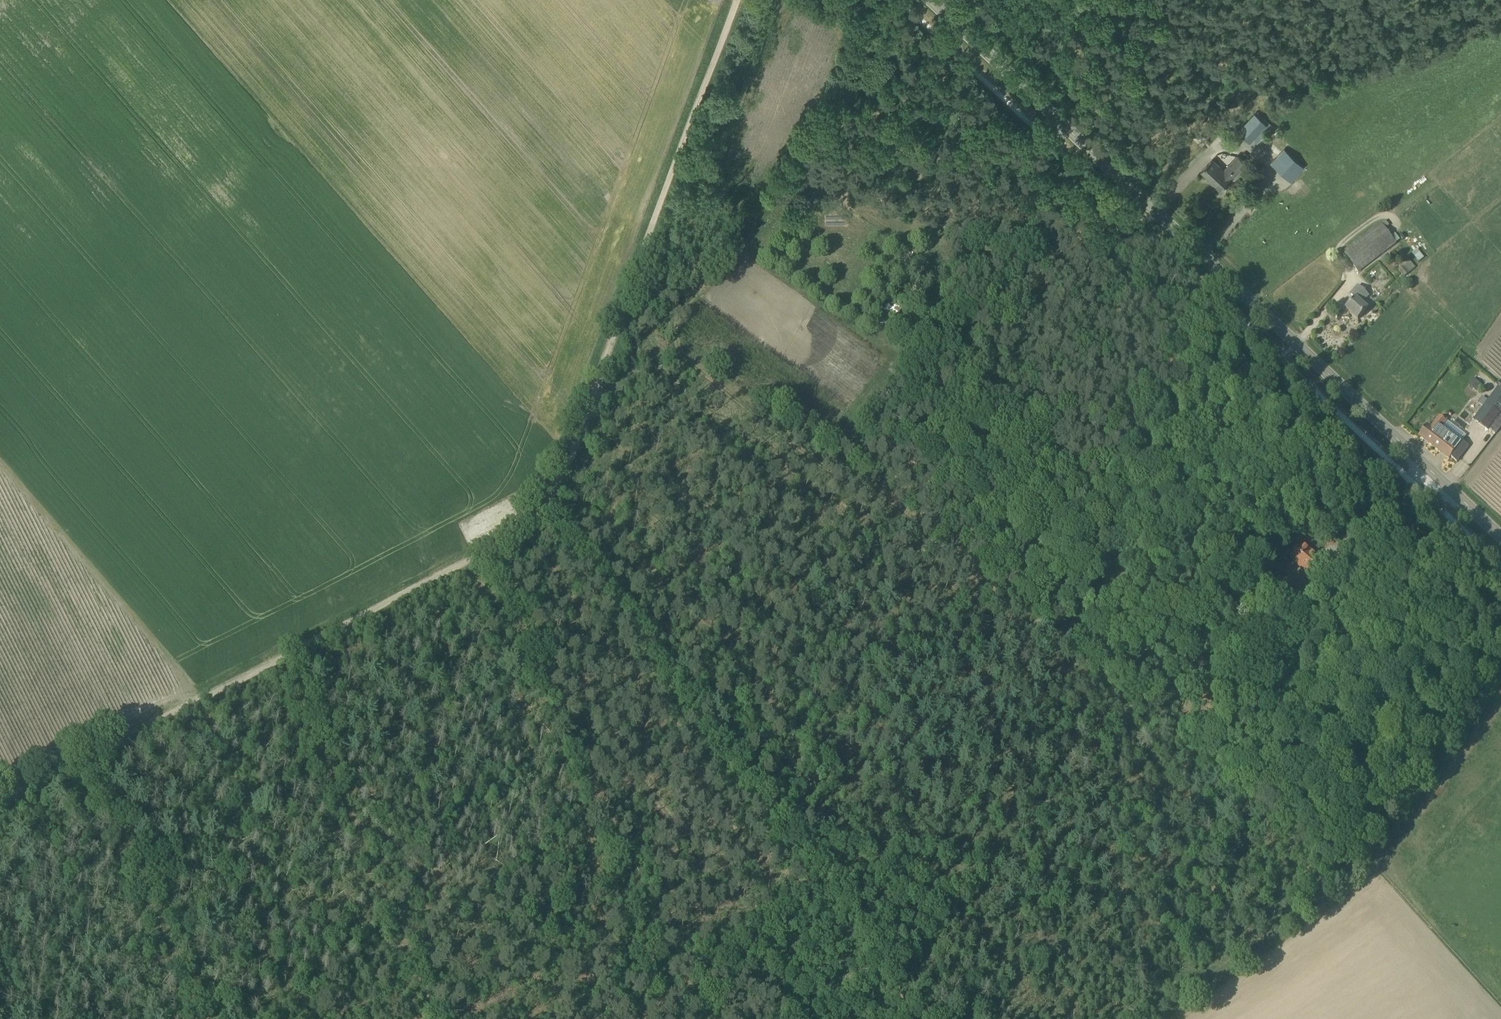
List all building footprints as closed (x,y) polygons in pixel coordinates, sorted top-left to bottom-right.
[(1291,181),(1359,108),(1340,90),(1272,163),(1291,181)] [(1257,112),(1255,114),(1239,132),(1250,142),(1253,139),(1257,143),(1273,126),(1257,112)] [(1213,159),(1208,165),(1202,171),(1215,184),(1214,185),(1221,191),(1233,178),(1233,177),(1246,163),(1238,156),(1224,170),(1213,159)] [(1380,223),(1342,252),(1358,273),(1396,244),(1400,241),(1395,233),(1391,237),(1385,230),(1390,226),(1386,221),(1381,224),(1380,223)] [(1417,249),(1412,254),(1419,262),(1424,258),(1417,249)] [(1405,263),(1397,269),(1404,277),(1416,268),(1409,260),(1406,257),(1403,253),(1399,256),(1402,261),(1403,260),(1405,263)] [(1351,294),(1356,299),(1346,309),(1358,320),(1368,309),(1362,304),(1369,296),(1358,286),(1351,294)] [(1476,392),(1482,386),(1473,378),(1468,385),(1476,392)] [(1488,431),(1497,417),(1485,409),(1476,422),(1488,431)] [(1457,462),(1469,446),(1449,432),(1442,426),(1445,423),(1439,418),(1432,427),(1428,424),(1419,436),(1449,459),(1451,457),(1457,462)] [(1293,557),(1307,570),(1317,558),(1303,546),(1293,557)]
